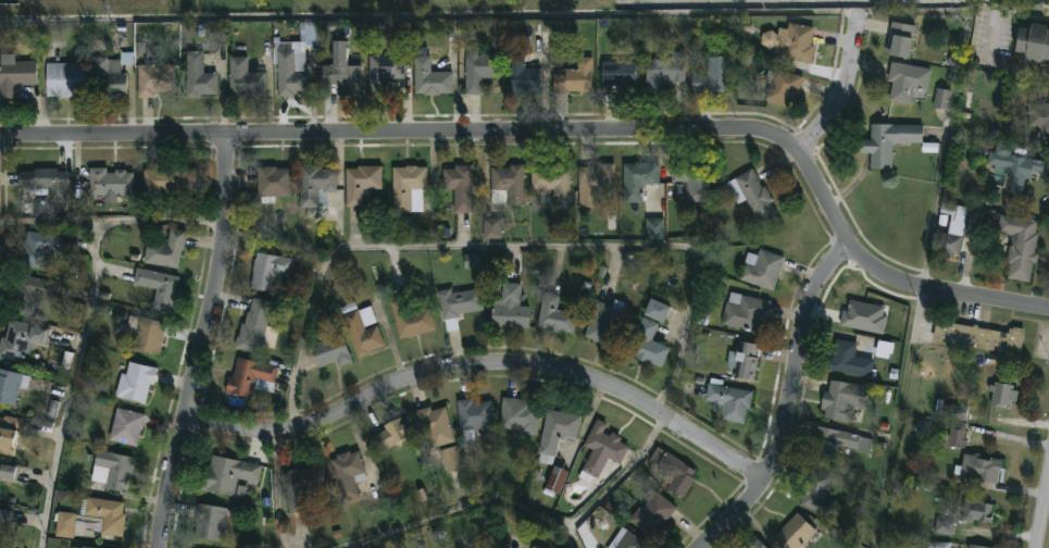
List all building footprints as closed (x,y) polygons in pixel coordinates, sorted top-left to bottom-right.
[(915,26),(909,59),(884,54),(890,21),(915,26)] [(814,46),(811,64),(782,58),(788,22),(813,27),(810,45),(814,46)] [(1047,29),(1048,30),(1048,60),(1042,59),(1041,63),(1024,60),(1025,53),(1014,52),(1020,27),(1028,28),(1029,22),(1046,25),(1046,28),(1048,28),(1047,29)] [(316,23),(316,46),(305,46),(305,72),(309,72),(309,97),(276,96),(276,64),(272,64),(273,37),(278,37),(278,41),(299,41),(299,23),(316,23)] [(345,41),(344,65),(362,65),(361,96),(341,96),(341,85),(321,85),(321,64),(330,64),(330,40),(345,41)] [(483,48),(483,54),(500,55),(499,78),(482,78),(482,95),(464,95),(465,55),(469,55),(469,48),(483,48)] [(382,49),(382,55),(403,55),(402,78),(386,78),(386,97),(367,97),(369,55),(373,55),(373,49),(382,49)] [(524,50),(524,68),(539,68),(538,92),(507,92),(505,50),(524,50)] [(134,51),(134,65),(120,64),(120,73),(126,73),(126,98),(89,97),(90,58),(120,60),(120,51),(134,51)] [(202,51),(202,74),(215,74),(215,96),(185,96),(185,51),(202,51)] [(425,51),(425,57),(429,57),(429,72),(451,72),(451,94),(440,94),(440,97),(424,97),(424,95),(413,95),(413,55),(414,55),(414,51),(425,51)] [(662,95),(646,95),(646,59),(671,59),(671,52),(684,51),(685,82),(661,82),(662,95)] [(612,53),(612,61),(635,61),(635,94),(619,94),(619,86),(600,86),(600,61),(602,61),(602,53),(612,53)] [(15,99),(0,99),(0,61),(0,54),(11,54),(11,61),(36,61),(36,85),(15,85),(15,99)] [(247,57),(247,72),(265,72),(266,95),(228,95),(228,57),(247,57)] [(591,91),(553,91),(553,74),(563,74),(563,70),(576,70),(576,57),(592,57),(591,91)] [(730,94),(692,92),(692,74),(705,74),(707,57),(730,58),(730,94)] [(932,70),(927,92),(914,89),(911,107),(888,102),(892,83),(886,82),(890,61),(932,70)] [(72,63),(84,64),(83,97),(45,97),(46,63),(72,63)] [(151,98),(136,98),(136,65),(174,65),(174,92),(151,92),(151,98)] [(776,67),(803,77),(791,110),(764,100),(771,85),(763,83),(769,70),(775,72),(776,67)] [(952,92),(937,88),(933,108),(949,111),(952,92)] [(1048,102),(1048,95),(1048,142),(1038,140),(1040,128),(1026,126),(1028,103),(1039,104),(1040,101),(1048,102)] [(894,142),(892,173),(870,173),(870,153),(859,153),(860,140),(871,140),(871,124),(922,125),(922,142),(894,142)] [(1012,144),(1010,155),(1045,162),(1044,174),(1032,172),(1031,178),(1024,178),(1021,197),(1009,195),(1012,175),(1007,174),(1006,176),(992,174),(994,166),(986,165),(989,151),(994,152),(996,141),(1012,144)] [(641,162),(641,163),(660,163),(660,185),(641,185),(641,203),(623,203),(623,163),(641,162)] [(614,163),(614,198),(598,198),(598,192),(596,192),(596,199),(584,199),(584,192),(577,192),(577,166),(598,166),(598,163),(614,163)] [(560,164),(560,170),(570,170),(570,198),(552,198),(552,189),(529,189),(529,170),(539,170),(539,164),(560,164)] [(182,165),(182,170),(195,170),(195,190),(167,190),(168,197),(153,197),(153,191),(142,191),(142,170),(162,170),(162,165),(182,165)] [(472,165),(472,214),(453,213),(453,189),(442,189),(442,169),(454,169),(454,165),(472,165)] [(523,165),(523,207),(490,204),(490,167),(509,169),(509,165),(523,165)] [(275,166),(275,169),(290,169),(291,197),(275,197),(275,203),(260,204),(260,198),(257,198),(255,166),(275,166)] [(319,166),(319,170),(336,171),(336,192),(327,192),(326,207),(298,207),(299,166),(319,166)] [(362,208),(345,208),(345,169),(357,169),(357,166),(380,166),(380,188),(371,188),(371,192),(362,192),(362,208)] [(415,166),(425,167),(425,189),(422,189),(422,212),(392,213),(391,167),(415,166)] [(709,166),(708,202),(688,202),(688,197),(680,197),(682,183),(670,182),(670,166),(709,166)] [(105,167),(105,173),(113,173),(113,170),(125,170),(125,172),(132,172),(132,196),(87,196),(88,167),(105,167)] [(57,169),(57,172),(65,171),(66,201),(47,201),(47,195),(34,196),(34,189),(17,189),(17,171),(33,171),(33,169),(57,169)] [(751,169),(762,187),(764,186),(772,201),(770,203),(776,214),(759,224),(746,200),(737,204),(725,183),(751,169)] [(967,208),(959,257),(952,256),(951,258),(942,257),(942,253),(936,251),(939,232),(947,234),(950,214),(939,213),(941,202),(967,208)] [(1038,254),(1036,263),(1033,263),(1029,283),(1007,279),(1009,265),(1006,264),(1011,235),(997,233),(999,215),(1037,221),(1035,234),(1037,235),(1035,253),(1038,254)] [(502,239),(482,239),(482,217),(502,217),(502,239)] [(663,239),(645,239),(646,219),(664,219),(663,239)] [(186,232),(177,270),(142,264),(146,241),(166,244),(168,228),(186,232)] [(62,237),(59,252),(43,250),(40,270),(17,266),(21,242),(24,242),(25,232),(62,237)] [(760,249),(784,257),(773,290),(739,279),(749,252),(758,256),(760,249)] [(295,259),(291,275),(276,272),(272,294),(248,289),(252,259),(254,259),(255,252),(295,259)] [(481,254),(465,255),(465,270),(482,269),(481,254)] [(178,277),(170,313),(151,309),(155,290),(132,285),(136,267),(178,277)] [(55,283),(49,310),(33,306),(30,316),(7,311),(14,274),(55,283)] [(520,284),(520,307),(528,307),(527,328),(490,327),(491,298),(501,299),(501,283),(520,284)] [(479,289),(483,310),(458,314),(458,317),(455,317),(458,331),(446,333),(444,320),(441,321),(437,291),(449,289),(450,294),(479,289)] [(771,302),(766,321),(758,319),(754,333),(721,325),(726,302),(728,302),(730,291),(771,302)] [(576,314),(573,335),(536,328),(542,292),(559,295),(557,310),(576,314)] [(272,302),(262,346),(259,345),(255,354),(233,349),(240,324),(242,324),(246,311),(248,312),(251,298),(272,302)] [(407,298),(411,313),(429,309),(436,333),(398,341),(389,302),(407,298)] [(624,303),(616,324),(626,327),(619,350),(602,345),(602,347),(589,342),(590,339),(584,337),(596,301),(611,307),(614,299),(624,303)] [(670,307),(663,325),(642,316),(649,299),(670,307)] [(840,327),(882,335),(888,307),(850,300),(848,311),(843,310),(840,327)] [(370,307),(375,323),(363,327),(364,329),(376,325),(384,346),(366,352),(369,356),(357,360),(341,315),(370,307)] [(128,315),(138,319),(138,316),(166,324),(158,357),(129,350),(134,334),(124,332),(128,315)] [(670,347),(661,368),(627,354),(641,317),(658,323),(651,340),(670,347)] [(21,362),(0,358),(0,337),(3,338),(8,320),(49,328),(45,346),(34,344),(32,356),(23,353),(21,362)] [(936,321),(973,327),(974,324),(978,325),(978,327),(1007,333),(1008,328),(1024,331),(1020,357),(932,342),(936,321)] [(328,331),(330,337),(340,334),(351,363),(337,368),(336,362),(317,369),(309,346),(321,340),(319,335),(328,331)] [(854,357),(875,360),(873,370),(876,370),(875,377),(872,377),(871,379),(827,372),(829,359),(832,359),(835,339),(857,342),(854,357)] [(891,359),(894,344),(879,341),(876,356),(891,359)] [(758,345),(755,358),(759,359),(754,382),(737,379),(739,363),(735,362),(734,369),(725,368),(728,351),(741,353),(744,342),(758,345)] [(277,368),(271,395),(252,390),(250,399),(223,393),(227,377),(230,378),(236,357),(277,368)] [(157,370),(152,385),(150,384),(143,406),(114,397),(121,373),(125,374),(128,362),(157,370)] [(14,407),(0,403),(0,369),(22,374),(29,377),(26,389),(18,387),(14,407)] [(723,381),(722,386),(750,391),(744,425),(720,421),(721,415),(711,413),(713,402),(704,401),(708,383),(710,384),(711,378),(723,381)] [(865,386),(862,408),(854,407),(852,424),(823,420),(824,411),(820,410),(823,391),(828,391),(829,381),(865,386)] [(1013,386),(1013,390),(1019,391),(1016,402),(1011,402),(1010,408),(1003,407),(1002,409),(989,407),(991,393),(988,391),(989,385),(992,386),(994,383),(1013,386)] [(538,404),(536,437),(517,435),(519,431),(499,428),(501,398),(532,400),(532,404),(538,404)] [(472,399),(472,402),(490,401),(492,427),(474,428),(474,439),(463,439),(463,429),(459,429),(457,400),(472,399)] [(445,407),(454,443),(424,451),(412,411),(429,407),(430,410),(445,407)] [(145,415),(135,448),(107,440),(115,408),(145,415)] [(579,416),(575,439),(564,437),(564,441),(559,440),(554,458),(553,458),(552,463),(550,462),(550,464),(538,462),(539,454),(538,454),(547,410),(579,416)] [(12,457),(0,454),(0,419),(2,420),(2,415),(21,420),(17,436),(11,434),(9,449),(14,450),(12,457)] [(410,438),(377,452),(371,436),(385,431),(383,426),(401,418),(410,438)] [(602,433),(609,436),(611,432),(621,437),(619,443),(628,447),(620,464),(608,458),(597,479),(592,477),(590,483),(578,476),(592,450),(583,445),(596,420),(607,424),(602,433)] [(930,435),(930,421),(917,420),(917,434),(930,435)] [(966,423),(964,438),(967,438),(967,445),(963,444),(962,449),(944,446),(945,435),(950,436),(951,422),(966,423)] [(872,439),(869,454),(837,446),(833,465),(809,460),(816,426),(872,439)] [(462,470),(446,474),(439,451),(457,447),(462,470)] [(658,448),(695,471),(690,477),(694,481),(682,500),(666,489),(669,485),(662,481),(667,472),(650,460),(658,448)] [(133,457),(125,494),(102,489),(107,469),(91,466),(95,450),(133,457)] [(358,451),(366,481),(353,485),(355,491),(340,497),(328,461),(335,459),(335,456),(347,451),(348,454),(358,451)] [(982,454),(982,459),(989,460),(989,458),(1002,461),(998,485),(953,475),(954,465),(961,466),(963,453),(974,456),(975,453),(982,454)] [(261,465),(257,484),(237,479),(233,497),(199,490),(204,465),(209,466),(211,456),(261,465)] [(15,483),(0,480),(0,463),(17,465),(15,483)] [(321,466),(324,485),(313,487),(315,500),(287,505),(282,473),(287,472),(287,471),(321,466)] [(569,472),(560,496),(554,494),(553,498),(544,495),(553,466),(569,472)] [(831,476),(823,498),(836,502),(831,518),(799,507),(801,498),(798,497),(803,482),(807,483),(811,470),(831,476)] [(676,509),(652,538),(629,520),(639,508),(641,510),(647,501),(642,498),(650,488),(676,509)] [(122,533),(122,539),(99,536),(102,519),(83,515),(85,497),(122,503),(120,513),(125,514),(122,533)] [(992,513),(990,524),(979,522),(978,524),(961,521),(964,500),(992,505),(990,513),(992,513)] [(233,512),(230,526),(224,525),(221,544),(192,539),(196,503),(226,509),(226,511),(233,512)] [(9,524),(0,523),(0,510),(11,512),(9,524)] [(75,513),(73,539),(53,537),(54,535),(49,535),(50,528),(54,528),(57,511),(75,513)] [(802,547),(801,547),(783,547),(773,538),(797,513),(811,526),(796,541),(802,547)] [(934,533),(953,536),(956,519),(937,516),(934,533)] [(646,544),(643,547),(608,547),(622,527),(646,544)] [(761,543),(766,547),(746,547),(755,538),(761,543)]
